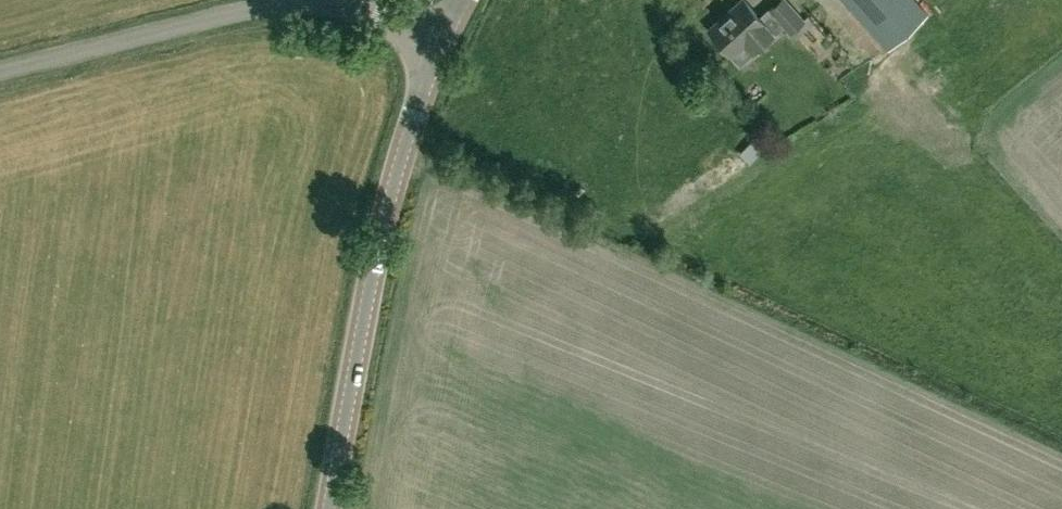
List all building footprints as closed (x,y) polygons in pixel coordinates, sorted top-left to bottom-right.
[(788,0),(781,0),(771,9),(773,10),(763,19),(746,0),(742,0),(710,28),(733,54),(744,44),(753,54),(786,24),(792,31),(805,19),(788,0)] [(927,13),(916,0),(844,0),(888,48),(927,13)]
